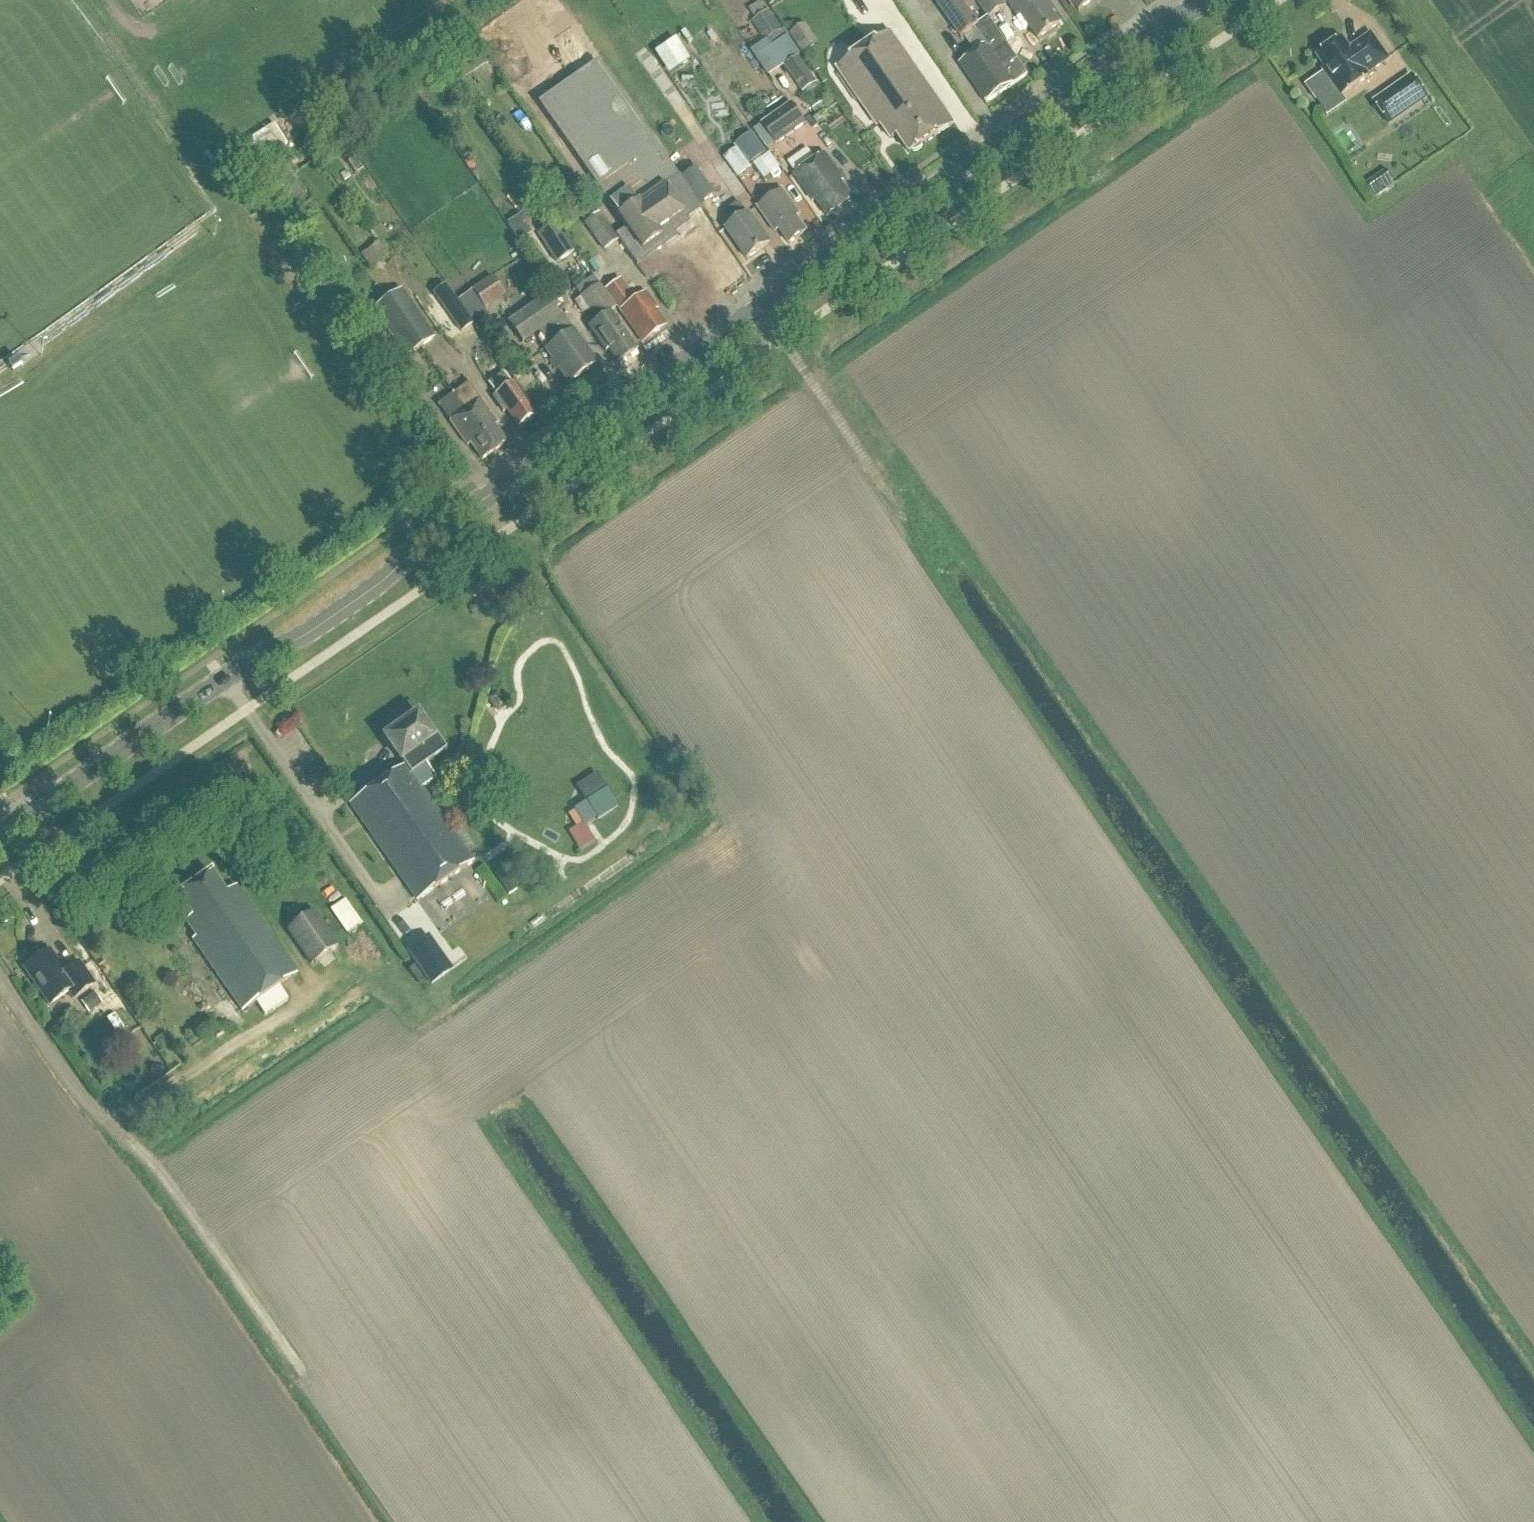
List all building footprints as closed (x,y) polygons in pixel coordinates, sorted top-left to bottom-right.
[(769,9),(779,2),(778,0),(763,0),(769,9)] [(973,31),(985,48),(960,67),(987,107),(1027,78),(1007,48),(1000,38),(988,21),(979,27),(960,0),(947,0),(938,7),(961,39),(973,31)] [(988,18),(1007,5),(1003,0),(976,0),(988,18)] [(1053,17),(1056,15),(1046,0),(1017,0),(1009,6),(1018,20),(1021,18),(1038,43),(1060,27),(1053,17)] [(1079,14),(1099,0),(1070,0),(1079,14)] [(618,219),(641,252),(661,238),(657,233),(683,215),(664,188),(679,177),(678,176),(677,177),(597,63),(572,28),(555,41),(579,75),(537,104),(618,219)] [(881,126),(892,142),(898,137),(911,156),(954,126),(890,34),(837,71),(877,129),(881,126)] [(682,64),(694,58),(681,35),(670,41),(682,64)] [(1325,74),(1304,88),(1314,103),(1335,89),(1342,98),(1368,79),(1366,76),(1388,61),(1371,37),(1356,48),(1357,50),(1351,54),(1342,41),(1335,46),(1331,45),(1325,50),(1325,53),(1318,58),(1326,70),(1324,72),(1325,74)] [(785,68),(802,93),(816,83),(786,38),(771,48),(785,68)] [(785,68),(771,48),(769,44),(754,54),(770,78),(785,68)] [(1374,105),(1389,126),(1427,100),(1412,79),(1374,105)] [(794,103),(763,125),(778,146),(809,124),(794,103)] [(751,165),(765,155),(752,136),(738,146),(751,165)] [(723,158),(730,168),(737,178),(750,169),(736,149),(723,158)] [(810,168),(794,179),(813,205),(816,203),(829,221),(842,212),(854,202),(841,185),(844,183),(825,157),(810,168)] [(695,172),(680,182),(700,211),(715,201),(695,172)] [(776,235),(778,233),(789,247),(807,235),(793,215),(796,213),(782,194),(759,210),(776,235)] [(734,227),(727,232),(747,262),(771,247),(750,216),(747,218),(739,206),(726,215),(734,227)] [(585,223),(604,251),(619,241),(600,213),(585,223)] [(537,238),(556,267),(574,256),(555,226),(537,238)] [(490,273),(469,288),(455,298),(475,325),(489,316),(483,307),(504,292),(490,273)] [(635,304),(620,284),(606,294),(639,342),(645,338),(647,341),(663,329),(653,314),(656,312),(646,297),(635,304)] [(401,286),(386,296),(418,345),(433,335),(401,286)] [(461,335),(473,326),(444,287),(433,296),(461,335)] [(588,329),(605,355),(608,353),(617,367),(637,354),(610,314),(615,311),(599,288),(584,298),(600,321),(588,329)] [(418,345),(386,296),(371,306),(404,355),(418,345)] [(522,345),(538,334),(549,350),(545,352),(568,385),(596,365),(561,316),(560,317),(546,298),(508,324),(522,345)] [(503,415),(506,413),(518,430),(533,419),(503,376),(487,386),(495,398),(492,400),(503,415)] [(453,396),(494,453),(506,445),(494,428),(497,426),(468,385),(453,396)] [(470,446),(482,462),(494,453),(453,396),(438,407),(467,448),(470,446)] [(426,766),(446,752),(435,737),(431,740),(416,718),(413,721),(410,720),(404,724),(404,727),(397,732),(394,731),(389,735),(388,738),(385,740),(405,769),(350,807),(417,903),(473,863),(420,789),(435,779),(426,766)] [(606,792),(587,804),(598,821),(617,809),(606,792)] [(582,805),(573,811),(581,825),(574,829),(585,848),(602,839),(582,805)] [(178,898),(192,919),(185,924),(196,939),(192,942),(242,1014),(296,976),(236,888),(225,896),(210,875),(178,898)] [(289,935),(313,970),(340,952),(315,917),(289,935)] [(427,939),(407,954),(431,987),(451,973),(427,939)] [(26,966),(26,969),(23,971),(48,1008),(67,995),(72,1002),(93,987),(78,965),(64,974),(49,953),(35,963),(32,961),(26,966)]
